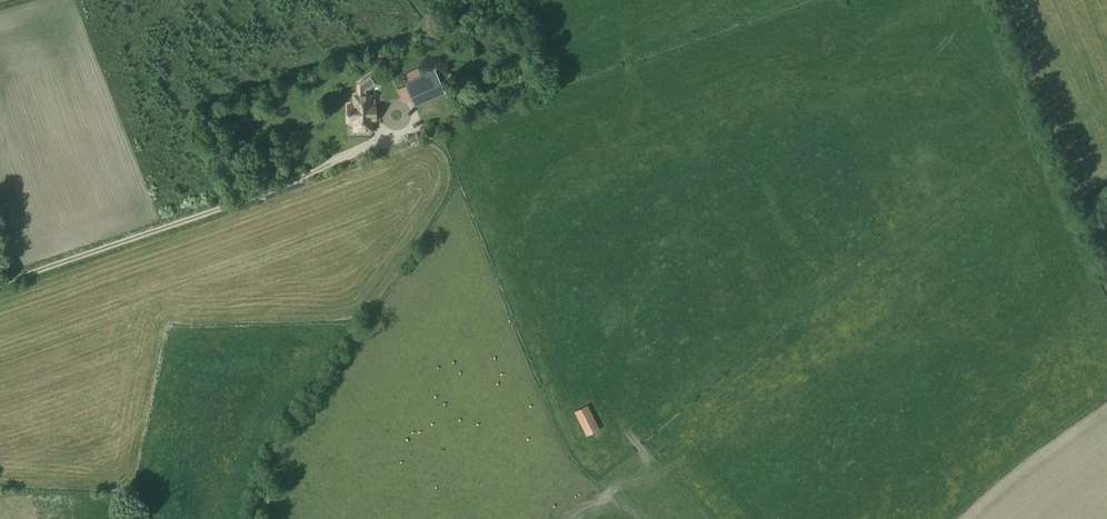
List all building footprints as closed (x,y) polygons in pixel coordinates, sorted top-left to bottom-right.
[(413,104),(444,90),(435,69),(404,82),(413,104)] [(354,105),(348,105),(348,122),(354,122),(354,131),(371,131),(371,120),(375,120),(375,107),(371,107),(371,97),(367,97),(367,90),(377,84),(371,75),(359,84),(359,97),(354,97),(354,105)] [(574,412),(586,437),(600,430),(587,405),(574,412)]
